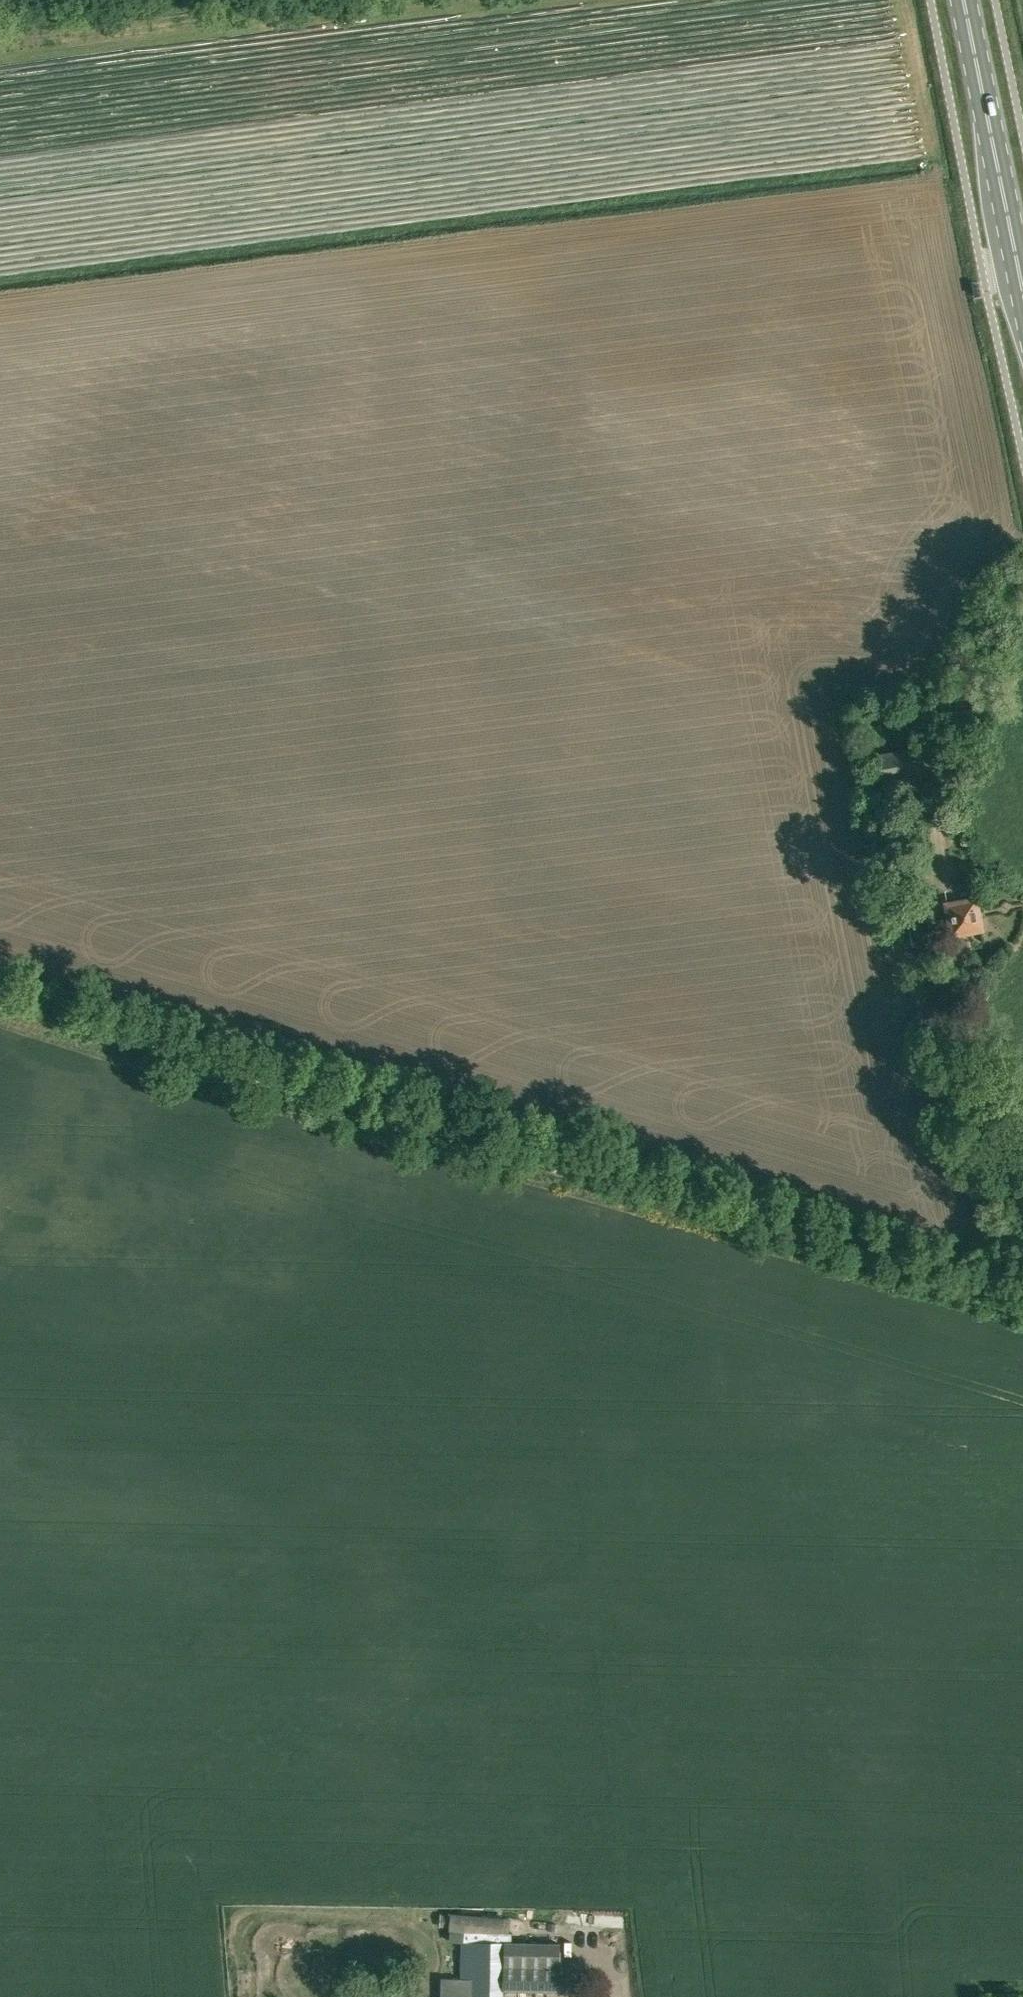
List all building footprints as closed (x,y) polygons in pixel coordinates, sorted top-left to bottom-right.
[(925,796),(916,748),(877,756),(885,803),(925,796)] [(952,934),(981,929),(975,898),(946,904),(952,934)] [(448,1931),(508,1936),(510,1919),(449,1914),(448,1931)] [(456,1966),(462,1966),(462,1995),(472,1995),(472,1996),(504,1996),(504,1991),(535,1991),(558,1991),(559,1943),(536,1943),(512,1942),(505,1942),(474,1941),(456,1941),(456,1966)]
